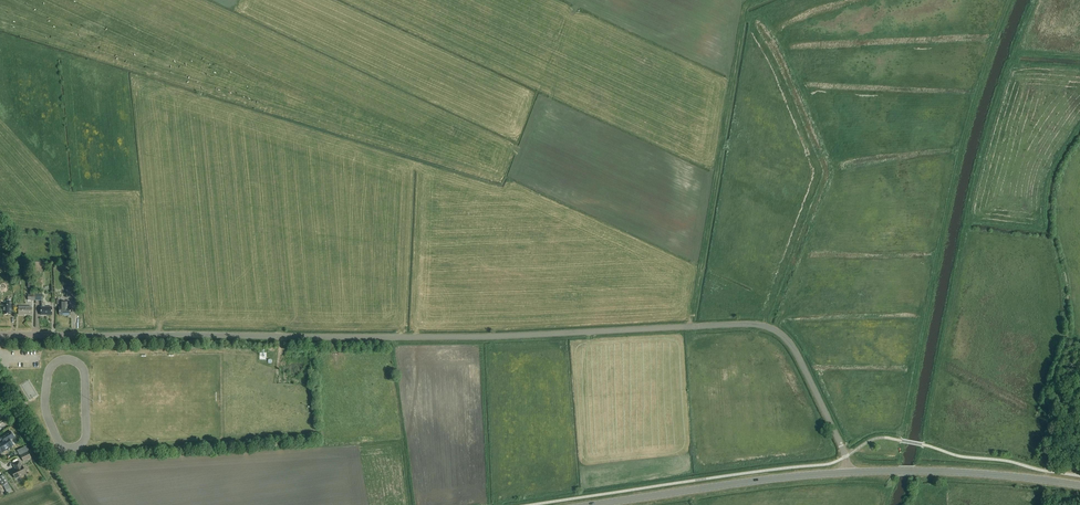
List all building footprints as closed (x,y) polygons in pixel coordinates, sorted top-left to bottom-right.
[(45,303),(42,302),(39,302),(39,307),(41,307),(41,315),(52,315),(52,307),(45,307),(45,303)] [(61,302),(61,307),(60,307),(60,315),(71,315),(71,307),(68,307),(68,302),(61,302)] [(8,449),(13,446),(10,440),(14,437),(10,432),(1,438),(3,441),(0,443),(0,452),(1,453),(6,450),(8,451),(8,449)] [(20,455),(24,462),(31,458),(28,451),(20,455)] [(15,479),(26,474),(22,466),(21,467),(19,462),(13,465),(15,469),(12,471),(15,479)] [(8,482),(3,475),(0,477),(0,482),(3,486),(8,482)]
